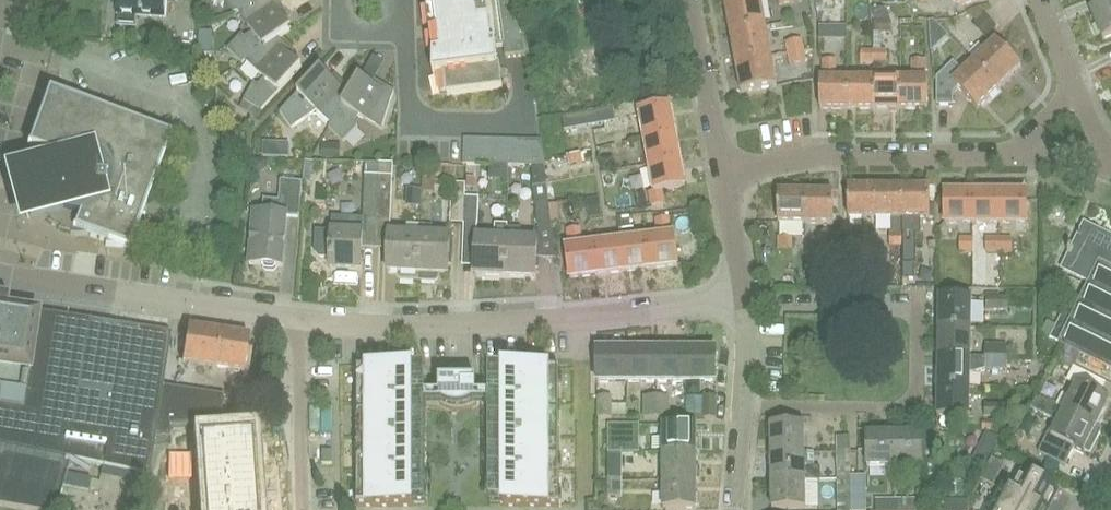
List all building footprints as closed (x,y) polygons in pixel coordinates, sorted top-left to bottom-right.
[(113,8),(117,11),(117,16),(120,16),(119,28),(136,29),(136,17),(166,19),(167,0),(114,0),(113,8)] [(234,13),(238,11),(265,0),(225,0),(234,13)] [(277,0),(265,0),(238,11),(255,36),(248,40),(242,34),(227,49),(242,63),(246,61),(245,61),(278,38),(278,39),(292,30),(278,10),(282,7),(277,0)] [(430,30),(520,18),(518,0),(425,0),(427,8),(430,30)] [(730,33),(766,26),(761,0),(743,0),(725,3),(730,33)] [(1090,11),(1102,41),(1110,37),(1110,2),(1090,11)] [(985,13),(974,24),(987,37),(998,27),(985,13)] [(525,53),(520,18),(430,30),(433,53),(433,76),(444,74),(447,95),(502,88),(497,47),(504,46),(505,56),(525,53)] [(871,20),(871,31),(888,31),(888,21),(871,20)] [(205,45),(206,24),(192,23),(191,44),(205,45)] [(736,63),(772,56),(766,26),(730,33),(736,63)] [(818,39),(822,39),(832,39),(832,28),(832,26),(818,26),(818,39)] [(288,47),(278,39),(278,38),(245,61),(246,61),(268,82),(262,87),(254,83),(243,101),(261,111),(302,67),(284,51),(288,47)] [(786,42),(788,53),(803,50),(804,52),(811,50),(809,38),(801,39),(786,42)] [(996,40),(974,62),(999,88),(1021,66),(996,40)] [(874,50),(874,41),(860,41),(860,63),(874,64),(874,50)] [(803,50),(788,53),(790,64),(806,61),(804,52),(803,50)] [(874,64),(874,74),(885,67),(885,50),(881,50),(874,50),(874,64)] [(912,78),(901,79),(901,109),(928,109),(928,78),(925,78),(925,60),(925,51),(913,52),(913,60),(912,60),(912,78)] [(777,86),(772,56),(736,63),(742,93),(777,86)] [(847,109),(847,79),(836,79),(836,60),(822,60),(822,79),(819,79),(819,109),(847,109)] [(960,91),(977,109),(999,88),(974,62),(963,72),(954,63),(935,80),(937,111),(951,111),(951,99),(960,91)] [(317,112),(330,124),(331,125),(351,90),(339,79),(336,83),(320,69),(280,112),(291,129),(317,112)] [(331,125),(330,124),(328,128),(343,142),(357,127),(351,120),(355,113),(382,129),(394,92),(382,84),(380,89),(359,76),(351,90),(331,125)] [(874,109),(874,79),(847,79),(847,109),(874,109)] [(901,109),(901,79),(874,79),(874,109),(901,109)] [(77,235),(86,235),(105,242),(105,245),(143,249),(145,226),(137,225),(170,137),(48,93),(29,147),(37,150),(33,158),(31,163),(14,168),(29,222),(45,218),(49,221),(48,223),(55,227),(59,228),(58,230),(67,233),(70,233),(70,235),(77,235)] [(243,101),(239,108),(255,117),(261,111),(243,101)] [(612,106),(561,115),(564,130),(615,120),(612,106)] [(639,112),(644,139),(675,133),(669,106),(639,112)] [(644,139),(650,165),(680,160),(675,133),(644,139)] [(463,164),(476,165),(477,138),(464,138),(463,164)] [(477,138),(476,165),(489,165),(490,139),(477,138)] [(265,158),(290,158),(290,142),(273,142),(273,145),(266,145),(265,158)] [(336,159),(336,145),(320,145),(320,158),(336,159)] [(547,170),(555,169),(591,162),(589,151),(545,159),(547,170)] [(613,161),(607,157),(600,159),(602,171),(614,168),(613,161)] [(685,186),(680,160),(650,165),(655,192),(650,192),(652,205),(664,203),(661,191),(685,186)] [(377,220),(380,163),(365,163),(363,219),(377,220)] [(393,164),(380,163),(377,220),(390,220),(393,164)] [(302,182),(281,180),(279,200),(264,199),(262,212),(254,211),(249,264),(263,265),(262,267),(265,270),(273,271),(276,268),(276,266),(282,267),(286,216),(299,217),(302,182)] [(464,223),(465,197),(465,184),(452,184),(450,223),(464,223)] [(552,225),(547,187),(534,187),(539,227),(552,225)] [(848,218),(876,218),(876,187),(848,187),(848,218)] [(902,187),(876,187),(876,218),(902,218),(902,187)] [(902,232),(902,246),(903,246),(903,263),(915,263),(915,233),(919,233),(919,218),(930,218),(930,187),(902,187),(902,218),(902,232)] [(778,223),(805,224),(806,192),(778,192),(778,223)] [(806,192),(805,224),(833,224),(833,192),(806,192)] [(972,223),(972,193),(945,193),(945,223),(972,223)] [(972,223),(999,223),(999,193),(972,193),(972,223)] [(1027,193),(999,193),(999,223),(1027,223),(1027,193)] [(479,198),(465,197),(464,223),(478,224),(479,198)] [(602,216),(599,197),(587,199),(589,218),(602,216)] [(647,238),(651,269),(678,265),(674,235),(671,235),(669,217),(656,219),(658,237),(647,238)] [(315,244),(314,252),(320,258),(331,258),(331,271),(362,272),(363,219),(332,218),(332,231),(315,231),(315,244)] [(505,278),(507,225),(495,224),(495,238),(476,237),(474,277),(505,278)] [(1084,224),(1062,270),(1090,283),(1089,284),(1110,295),(1110,237),(1084,224)] [(508,225),(507,225),(505,278),(536,279),(537,240),(520,239),(521,228),(508,227),(508,225)] [(400,280),(418,281),(420,226),(407,226),(407,234),(389,233),(387,273),(397,273),(397,277),(400,280)] [(420,226),(418,281),(436,281),(438,279),(438,275),(449,276),(451,236),(432,235),(433,227),(420,226)] [(570,278),(597,275),(593,245),(582,246),(580,228),(567,229),(569,247),(566,248),(570,278)] [(902,232),(890,232),(890,246),(902,246),(902,232)] [(863,233),(863,247),(876,247),(875,233),(863,233)] [(651,269),(647,238),(620,241),(624,272),(651,269)] [(792,251),(792,238),(778,238),(778,251),(792,251)] [(840,239),(819,238),(819,252),(832,252),(832,255),(840,255),(840,239)] [(973,251),(973,242),(972,238),(959,238),(959,253),(973,253),(973,251)] [(999,252),(999,238),(986,238),(986,252),(986,266),(1000,265),(999,253),(1001,252),(999,252)] [(1012,238),(999,238),(999,252),(1001,252),(1012,253),(1012,238)] [(593,245),(597,275),(624,272),(620,241),(593,245)] [(1089,284),(1060,344),(1110,368),(1110,295),(1089,284)] [(70,460),(149,476),(155,439),(170,438),(169,427),(221,424),(225,396),(163,387),(171,334),(7,309),(9,297),(0,296),(0,445),(70,460)] [(939,297),(939,327),(971,328),(972,298),(939,297)] [(986,298),(986,310),(1008,310),(1008,298),(986,298)] [(1057,324),(1047,320),(1040,333),(1050,338),(1053,333),(1057,324)] [(184,363),(214,368),(219,332),(189,327),(184,363)] [(939,327),(938,357),(971,358),(971,357),(971,328),(939,327)] [(249,337),(219,332),(214,368),(244,372),(249,337)] [(348,342),(347,357),(364,357),(364,342),(348,342)] [(986,357),(1008,358),(1008,346),(986,345),(986,357)] [(597,382),(627,382),(627,350),(597,350),(597,382)] [(627,350),(627,382),(657,382),(657,350),(627,350)] [(686,382),(686,350),(657,350),(657,382),(686,382)] [(716,350),(686,350),(686,382),(716,382),(716,350)] [(938,357),(938,386),(970,387),(970,374),(986,370),(1007,371),(1008,358),(986,357),(971,357),(971,358),(938,357)] [(1062,393),(1055,406),(1054,409),(1095,430),(1109,402),(1100,397),(1107,384),(1074,367),(1067,382),(1076,386),(1071,397),(1062,393)] [(357,369),(357,507),(413,507),(413,369),(357,369)] [(503,369),(503,507),(560,507),(560,369),(503,369)] [(440,383),(440,405),(442,406),(445,407),(447,408),(450,409),(453,409),(456,410),(458,410),(461,410),(464,409),(467,409),(469,408),(472,407),(474,406),(477,405),(477,383),(440,383)] [(970,417),(970,387),(938,386),(937,416),(970,417)] [(611,418),(611,396),(599,396),(598,418),(611,418)] [(656,397),(657,418),(669,418),(669,396),(656,397)] [(644,418),(657,418),(656,397),(644,397),(644,418)] [(686,397),(686,418),(704,419),(704,397),(686,397)] [(704,397),(704,419),(716,419),(716,397),(704,397)] [(1095,430),(1054,409),(1055,406),(1037,397),(1031,409),(1055,421),(1039,452),(1065,466),(1074,448),(1084,453),(1084,451),(1089,454),(1100,432),(1095,430)] [(984,418),(1001,418),(1001,404),(984,404),(984,418)] [(771,453),(805,453),(804,424),(771,425),(771,453)] [(663,453),(697,453),(697,425),(663,425),(663,453)] [(608,456),(621,456),(621,428),(608,428),(608,456)] [(201,438),(202,509),(251,509),(248,434),(201,438)] [(895,467),(895,434),(866,434),(867,468),(895,467)] [(923,434),(895,434),(895,467),(923,467),(924,475),(936,474),(937,437),(923,436),(923,434)] [(837,456),(850,456),(850,437),(837,437),(837,456)] [(159,439),(157,448),(170,450),(172,442),(159,439)] [(70,460),(0,445),(0,505),(26,509),(59,509),(65,485),(67,473),(70,460)] [(992,452),(979,445),(972,459),(985,466),(992,452)] [(157,448),(155,456),(168,459),(170,450),(157,448)] [(663,480),(697,481),(697,453),(663,453),(663,480)] [(772,481),(820,480),(819,468),(814,468),(814,453),(805,453),(771,453),(772,481)] [(155,456),(153,464),(166,467),(168,459),(155,456)] [(608,456),(608,477),(621,477),(621,456),(608,456)] [(850,477),(850,456),(837,456),(837,477),(850,477)] [(992,485),(1004,464),(992,457),(980,478),(992,485)] [(153,464),(151,473),(164,476),(166,467),(153,464)] [(458,489),(459,467),(440,467),(440,489),(458,489)] [(1057,489),(1023,471),(1012,493),(1005,489),(994,509),(1046,509),(1057,489)] [(67,473),(65,485),(88,490),(90,478),(67,473)] [(151,473),(149,481),(162,484),(164,476),(151,473)] [(621,496),(621,477),(608,477),(608,496),(621,496)] [(850,477),(837,477),(838,496),(837,509),(851,509),(850,477)] [(697,481),(663,480),(663,509),(697,509),(697,481)] [(820,480),(772,481),(772,509),(814,508),(814,480),(820,480)] [(149,481),(148,490),(160,493),(162,484),(149,481)] [(146,497),(146,505),(159,505),(159,497),(146,497)] [(896,509),(916,509),(916,499),(896,500),(896,509)] [(896,500),(876,500),(876,509),(896,509),(896,500)] [(945,509),(968,509),(969,500),(946,500),(945,509)]
